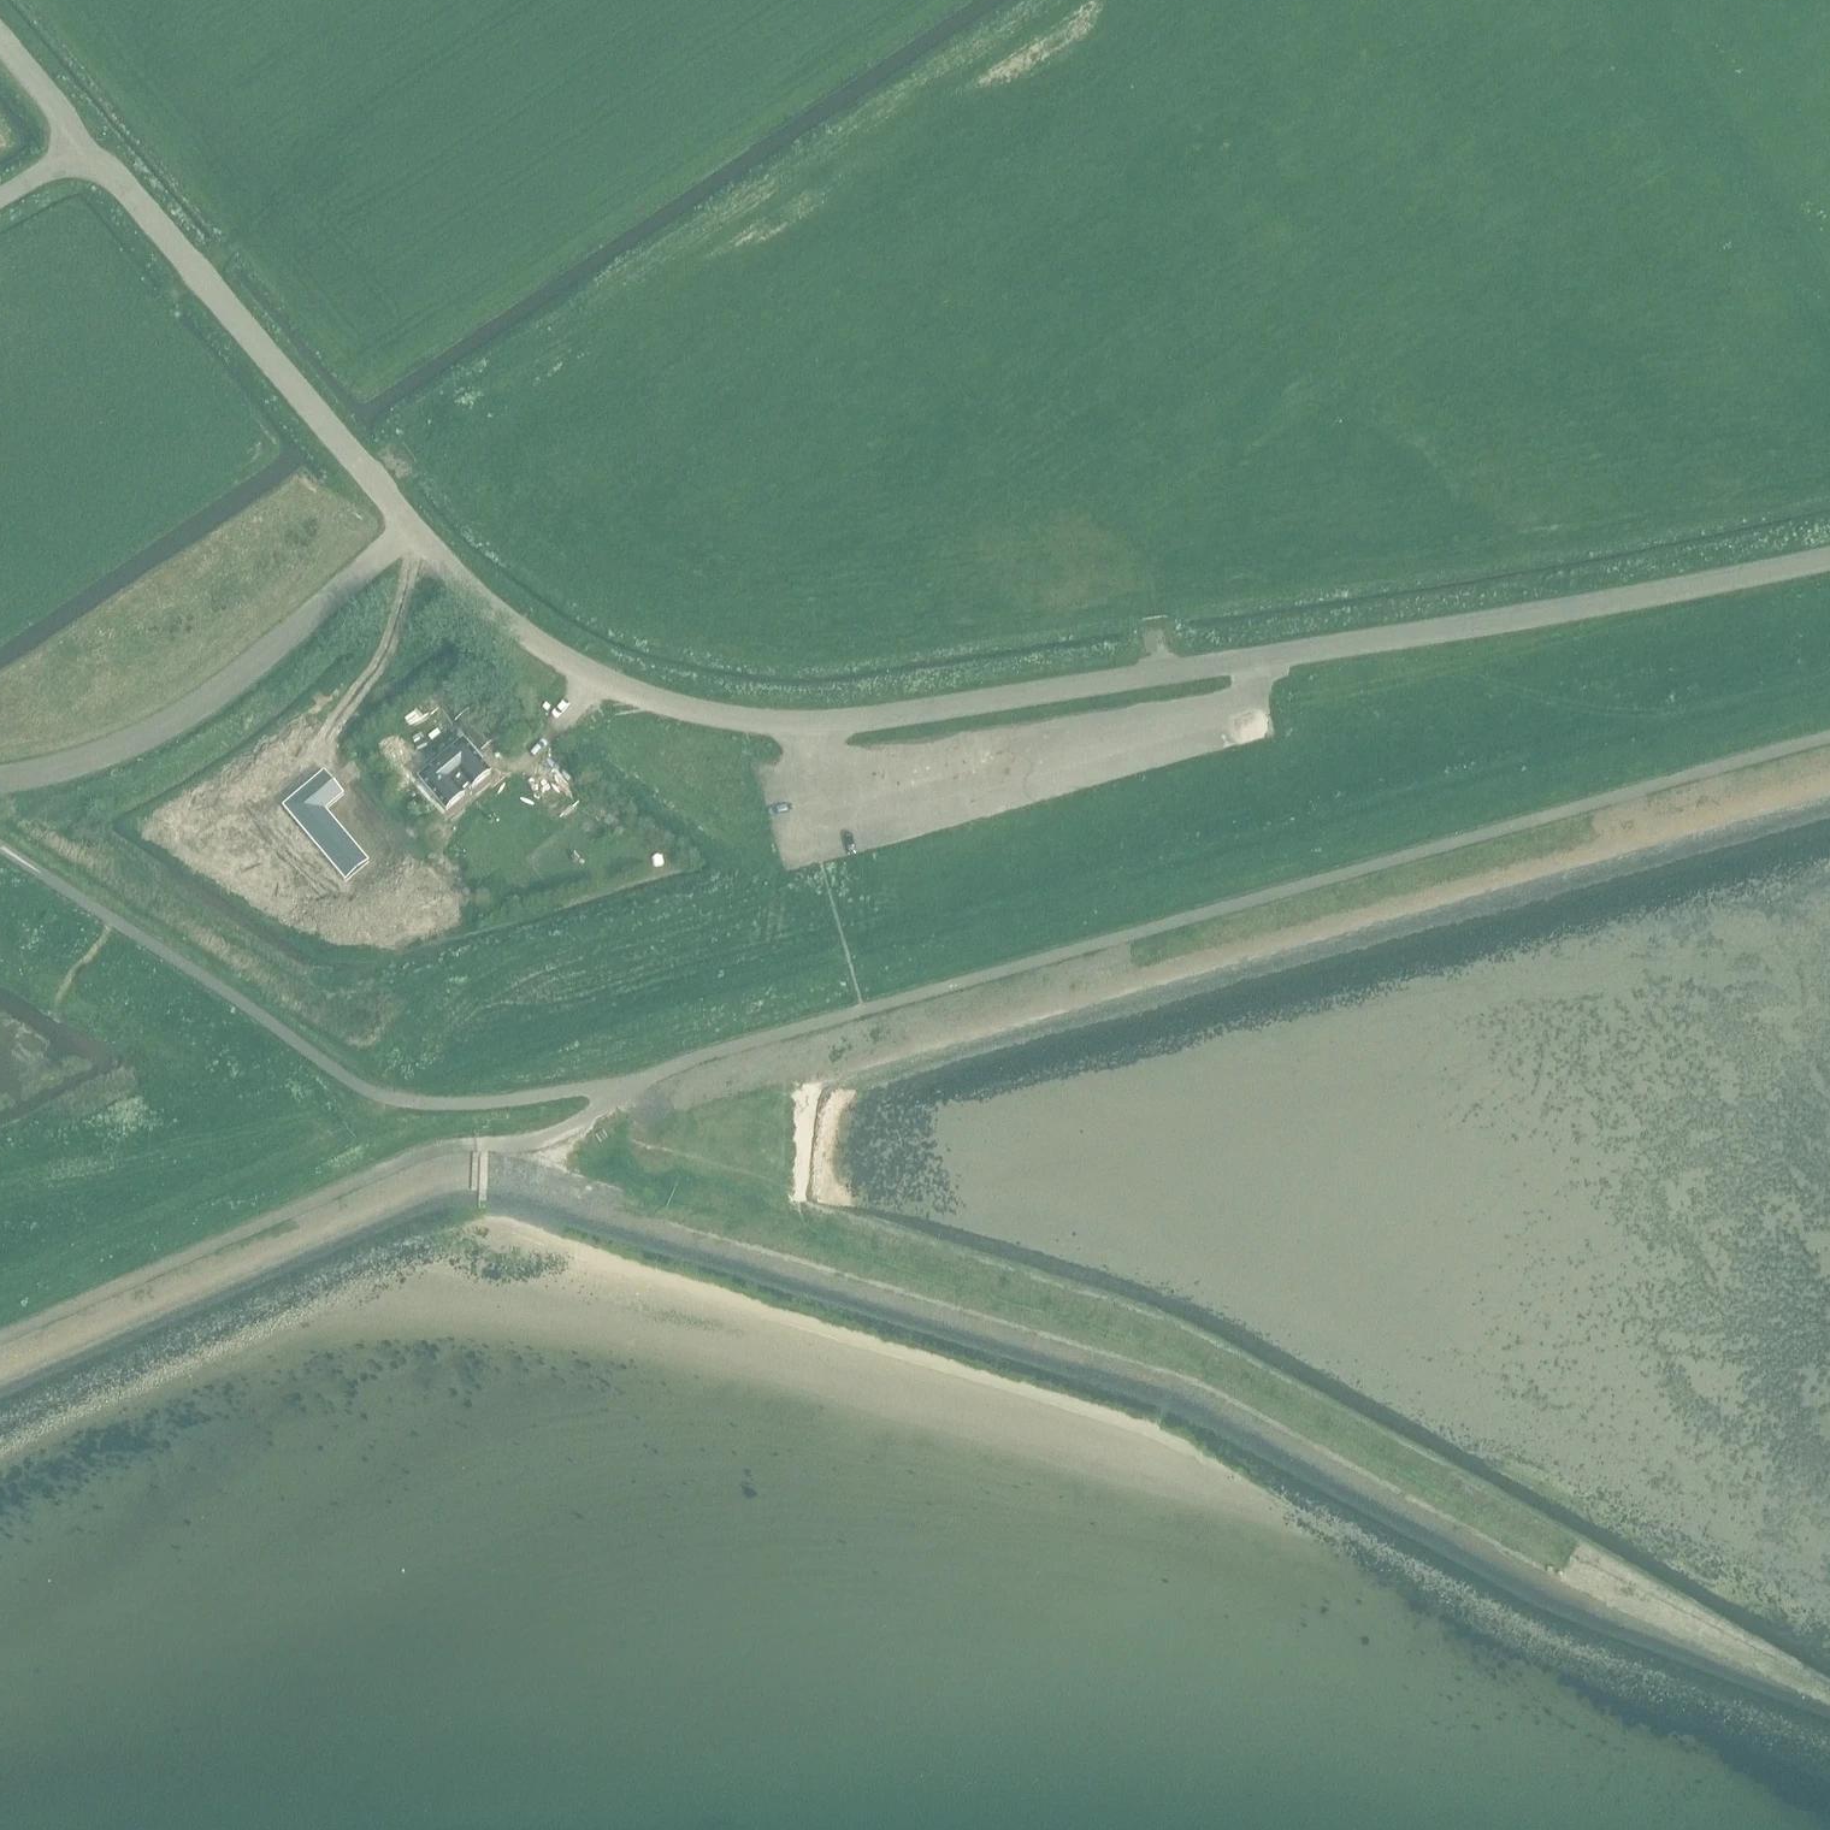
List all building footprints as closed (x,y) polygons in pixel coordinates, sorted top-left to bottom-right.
[(436,691),(443,699),(452,691),(445,683),(436,691)] [(496,739),(473,711),(459,722),(482,750),(496,739)] [(383,750),(408,779),(423,765),(398,736),(383,750)] [(421,777),(448,810),(492,772),(466,740),(421,777)]
